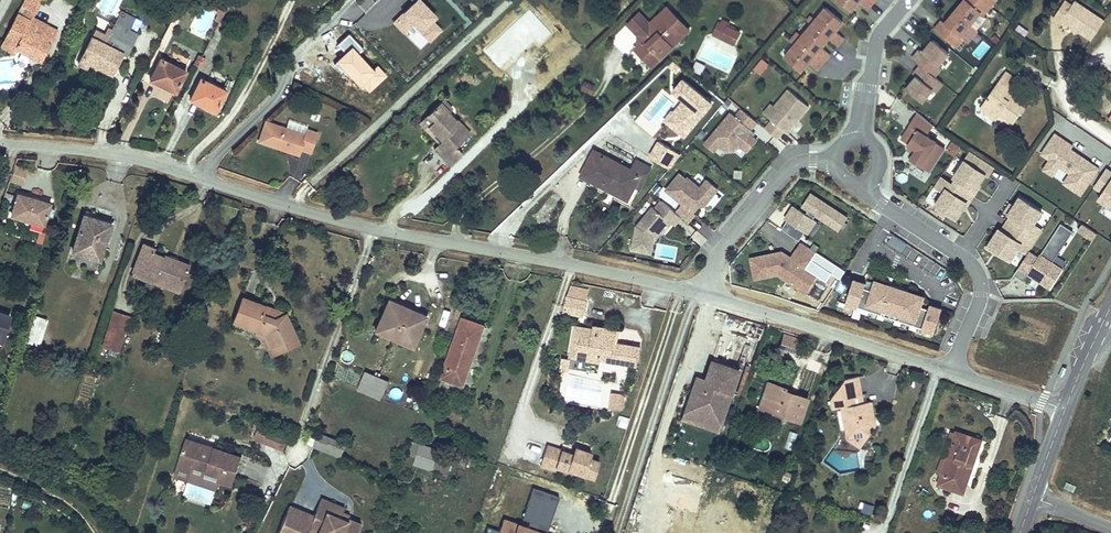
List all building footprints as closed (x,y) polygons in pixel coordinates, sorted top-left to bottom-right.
[(57,31),(32,18),(42,0),(25,0),(3,43),(17,50),(18,47),(31,53),(29,56),(41,62),(57,31)] [(394,22),(405,33),(414,25),(429,41),(440,31),(431,21),(435,17),(419,0),(412,0),(415,3),(394,22)] [(851,11),(856,6),(858,2),(867,9),(874,2),(871,0),(837,0),(851,11)] [(990,6),(983,0),(964,0),(958,7),(954,11),(970,24),(980,12),(983,15),(990,6)] [(1104,21),(1075,1),(1072,6),(1065,1),(1053,18),(1061,23),(1063,21),(1074,28),(1079,27),(1080,32),(1091,40),(1104,21)] [(660,17),(668,9),(667,7),(658,16),(660,17)] [(220,23),(225,12),(218,8),(215,13),(217,14),(214,20),(220,23)] [(842,22),(825,8),(815,20),(811,17),(807,21),(811,25),(828,38),(828,39),(837,46),(843,38),(834,31),(837,27),(842,22)] [(670,45),(687,28),(668,9),(660,17),(658,16),(651,23),(638,36),(643,41),(638,46),(635,49),(652,66),(672,47),(670,45)] [(127,56),(138,34),(130,30),(136,18),(121,11),(112,29),(113,29),(105,44),(92,37),(79,64),(87,68),(89,63),(112,74),(123,54),(127,56)] [(638,36),(651,23),(640,11),(626,25),(636,36),(637,45),(638,46),(643,41),(638,36)] [(960,36),(970,24),(954,11),(951,15),(944,24),(941,21),(934,30),(955,48),(963,39),(960,36)] [(722,39),(727,28),(730,23),(723,20),(722,24),(719,23),(713,35),(722,39)] [(797,33),(793,37),(823,62),(830,54),(821,47),(828,39),(828,38),(811,25),(802,36),(797,33)] [(105,44),(113,29),(112,29),(108,27),(105,34),(96,29),(92,37),(105,44)] [(672,47),(689,30),(687,28),(670,45),(672,47)] [(734,44),(739,33),(727,28),(722,39),(734,44)] [(794,46),(784,58),(801,71),(805,66),(808,62),(817,70),(823,62),(793,37),(790,42),(794,46)] [(939,66),(949,53),(934,41),(923,53),(920,51),(913,59),(921,66),(935,77),(942,69),(939,66)] [(31,53),(18,47),(17,50),(29,56),(31,53)] [(175,92),(186,72),(185,71),(188,64),(184,59),(178,56),(172,56),(168,63),(161,59),(151,80),(160,84),(161,82),(168,85),(167,88),(175,92)] [(769,65),(762,59),(753,70),(761,76),(769,65)] [(697,82),(674,63),(666,71),(678,82),(680,81),(687,82),(693,87),(697,82)] [(923,102),(933,90),(936,92),(943,84),(935,77),(921,66),(914,74),(917,77),(907,89),(923,102)] [(1013,125),(1026,105),(1013,96),(1009,101),(1003,97),(1007,91),(1016,79),(1006,72),(980,108),(997,120),(999,116),(1013,125)] [(216,112),(226,91),(201,79),(192,97),(208,105),(207,107),(216,112)] [(591,93),(594,87),(586,83),(582,89),(591,93)] [(787,133),(809,107),(789,90),(775,106),(774,107),(778,110),(771,119),(772,120),(765,129),(777,139),(784,131),(787,133)] [(1009,101),(1013,96),(1007,91),(1003,97),(1009,101)] [(208,105),(192,97),(191,100),(207,107),(208,105)] [(453,108),(444,99),(440,103),(449,112),(453,108)] [(732,103),(728,100),(723,106),(726,109),(732,103)] [(457,147),(471,134),(457,120),(456,121),(448,113),(449,112),(440,103),(428,115),(434,121),(428,127),(442,141),(439,145),(434,149),(451,166),(463,154),(457,147)] [(771,119),(778,110),(774,107),(775,106),(772,104),(764,114),(771,119)] [(757,140),(748,133),(757,123),(741,109),(735,117),(730,113),(705,144),(714,152),(719,146),(726,152),(734,151),(739,145),(747,152),(757,140)] [(319,122),(321,116),(313,113),(311,119),(319,122)] [(936,143),(926,136),(933,126),(917,113),(909,125),(910,126),(902,139),(910,145),(917,149),(914,153),(910,159),(929,172),(937,159),(929,154),(936,143)] [(428,127),(434,121),(428,115),(419,124),(439,145),(442,141),(428,127)] [(305,135),(266,122),(259,142),(286,151),(287,148),(290,149),(291,153),(299,155),(301,150),(311,153),(317,133),(307,130),(305,135)] [(1070,151),(1062,145),(1064,142),(1055,136),(1042,156),(1050,162),(1060,168),(1071,175),(1064,185),(1082,196),(1099,170),(1070,151)] [(952,142),(945,152),(953,158),(960,148),(952,142)] [(1062,145),(1070,151),(1072,148),(1064,142),(1062,145)] [(936,143),(929,154),(937,159),(944,148),(936,143)] [(917,149),(910,145),(907,149),(914,153),(917,149)] [(634,187),(646,166),(636,160),(631,170),(594,151),(581,176),(612,192),(613,189),(629,198),(634,187)] [(987,176),(994,167),(971,151),(954,177),(959,181),(956,186),(941,176),(934,187),(943,193),(935,205),(956,218),(985,175),(987,176)] [(1053,178),(1060,168),(1050,162),(1044,171),(1053,178)] [(23,186),(27,168),(13,165),(9,183),(23,186)] [(641,191),(652,169),(646,166),(634,187),(641,191)] [(1104,194),(1099,201),(1110,208),(1110,173),(1107,170),(1095,188),(1104,194)] [(707,203),(718,190),(706,180),(700,188),(687,178),(686,179),(679,174),(666,190),(682,204),(675,213),(681,217),(688,224),(695,215),(693,213),(701,204),(707,203)] [(629,198),(613,189),(612,192),(628,200),(629,198)] [(807,234),(816,221),(813,219),(816,215),(839,231),(847,218),(810,194),(802,206),(808,210),(806,214),(794,206),(785,219),(787,221),(781,229),(799,241),(805,232),(807,234)] [(44,224),(49,205),(18,196),(12,214),(44,224)] [(1029,252),(1043,231),(1033,225),(1041,212),(1019,198),(1014,206),(1007,208),(1005,212),(1011,216),(1001,231),(999,229),(987,248),(992,251),(996,251),(1010,260),(1018,248),(1028,254),(1029,252)] [(657,233),(667,220),(671,224),(674,226),(681,217),(675,213),(661,201),(655,209),(653,207),(636,227),(632,250),(651,253),(653,242),(659,235),(657,233)] [(99,260),(110,228),(95,223),(96,220),(84,216),(73,251),(99,260)] [(111,224),(96,220),(95,223),(110,228),(111,224)] [(663,234),(671,224),(667,220),(657,233),(659,235),(661,232),(663,234)] [(813,238),(821,224),(816,221),(807,234),(813,238)] [(1049,288),(1062,269),(1053,263),(1073,232),(1061,224),(1038,258),(1029,252),(1028,254),(1014,275),(1024,281),(1028,274),(1032,277),(1038,276),(1038,281),(1049,288)] [(1091,230),(1082,225),(1079,230),(1088,236),(1091,230)] [(1094,240),(1097,234),(1091,230),(1088,236),(1094,240)] [(907,244),(893,235),(887,243),(902,252),(907,244)] [(190,266),(154,252),(155,248),(144,243),(133,272),(154,280),(156,277),(182,287),(190,266)] [(806,268),(816,252),(802,243),(791,258),(786,254),(784,258),(781,256),(782,252),(751,259),(755,280),(778,275),(794,286),(806,268)] [(814,273),(806,268),(794,286),(802,291),(814,273)] [(182,287),(156,277),(154,280),(133,272),(131,276),(179,294),(182,287)] [(920,308),(923,301),(907,296),(908,293),(908,291),(891,286),(890,287),(889,290),(873,286),(871,293),(864,290),(865,285),(853,281),(845,305),(881,317),(883,312),(899,317),(898,322),(934,334),(942,310),(929,306),(928,311),(920,308)] [(890,287),(874,282),(873,286),(889,290),(890,287)] [(585,301),(588,289),(571,285),(568,297),(585,301)] [(924,298),(908,293),(907,296),(923,301),(924,298)] [(582,316),(585,301),(568,297),(564,312),(582,316)] [(274,319),(269,317),(272,309),(243,298),(234,322),(256,330),(267,334),(272,347),(295,336),(285,314),(274,319)] [(412,347),(424,320),(401,310),(402,306),(389,301),(376,331),(412,347)] [(425,317),(402,306),(401,310),(424,320),(425,317)] [(274,319),(285,314),(272,309),(269,317),(274,319)] [(125,330),(130,316),(115,311),(110,325),(125,330)] [(10,316),(0,312),(0,340),(2,341),(10,316)] [(898,322),(899,317),(883,312),(881,317),(898,322)] [(38,346),(47,319),(34,315),(25,342),(38,346)] [(464,387),(485,327),(463,320),(442,379),(464,387)] [(118,351),(125,330),(110,325),(103,346),(118,351)] [(578,352),(581,335),(592,336),(593,328),(575,325),(569,358),(588,361),(589,354),(578,352)] [(637,366),(640,347),(615,343),(617,330),(594,326),(593,328),(592,336),(581,335),(578,352),(589,354),(588,361),(600,363),(601,360),(637,366)] [(271,358),(299,344),(295,336),(272,347),(267,334),(256,330),(254,336),(262,338),(271,358)] [(794,352),(799,339),(784,334),(780,347),(794,352)] [(35,357),(38,346),(25,342),(22,353),(35,357)] [(418,358),(412,373),(418,376),(425,361),(418,358)] [(717,419),(726,391),(731,393),(738,371),(711,362),(705,379),(703,384),(707,385),(705,390),(698,388),(690,410),(717,419)] [(381,399),(389,381),(366,371),(358,389),(381,399)] [(718,434),(732,394),(731,393),(726,391),(717,419),(690,410),(698,388),(705,390),(707,385),(703,384),(705,379),(696,375),(680,420),(718,434)] [(874,425),(868,420),(867,413),(872,412),(870,401),(866,402),(865,394),(861,394),(858,376),(844,379),(831,399),(832,400),(831,400),(833,410),(841,408),(845,431),(857,439),(863,431),(868,435),(874,425)] [(776,409),(766,406),(773,384),(768,382),(759,408),(774,414),(776,409)] [(799,422),(807,399),(796,395),(794,399),(782,395),(784,391),(785,388),(773,384),(766,406),(776,409),(774,414),(799,422)] [(796,395),(784,391),(782,395),(794,399),(796,395)] [(622,409),(624,395),(613,393),(611,407),(622,409)] [(265,442),(270,430),(260,426),(255,438),(265,442)] [(276,441),(280,433),(270,430),(265,442),(283,450),(285,445),(276,441)] [(858,448),(868,435),(863,431),(857,439),(845,431),(847,441),(858,448)] [(942,475),(956,433),(950,431),(936,473),(942,475)] [(966,485),(981,440),(956,432),(956,433),(942,475),(939,485),(957,491),(960,483),(966,485)] [(285,445),(288,437),(280,433),(276,441),(285,445)] [(232,485),(242,457),(215,448),(213,452),(202,448),(203,444),(187,439),(178,468),(191,473),(188,481),(216,490),(219,481),(232,485)] [(416,457),(421,444),(413,441),(409,455),(416,457)] [(438,452),(439,450),(421,444),(416,457),(414,464),(432,470),(433,469),(438,452)] [(599,462),(589,459),(591,454),(574,448),(572,454),(547,446),(540,466),(555,471),(556,468),(567,472),(568,470),(594,479),(599,462)] [(188,481),(191,473),(178,468),(175,477),(188,482),(188,481)] [(211,504),(216,490),(188,481),(188,482),(184,495),(211,504)] [(1076,486),(1066,481),(1063,488),(1073,492),(1076,486)] [(963,493),(966,485),(960,483),(957,491),(963,493)] [(560,498),(534,490),(523,521),(530,523),(528,530),(504,522),(500,532),(488,529),(487,532),(548,532),(560,498)] [(361,524),(348,518),(347,521),(341,518),(343,512),(345,508),(322,498),(314,516),(324,520),(318,532),(319,532),(357,532),(361,524)] [(872,514),(873,505),(860,504),(860,514),(872,514)] [(297,528),(304,512),(290,506),(278,532),(308,532),(297,528)] [(324,520),(304,512),(297,528),(308,532),(318,532),(324,520)] [(348,518),(350,515),(343,512),(341,518),(347,521),(348,518)]
